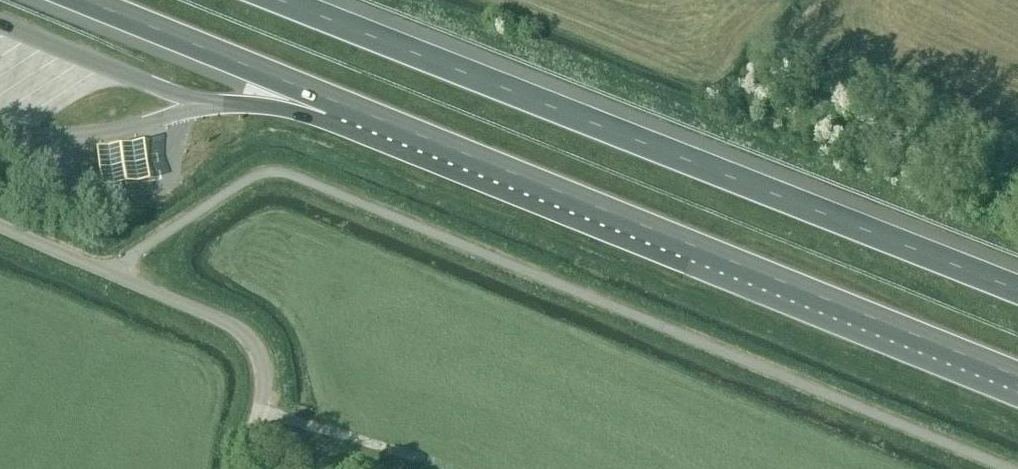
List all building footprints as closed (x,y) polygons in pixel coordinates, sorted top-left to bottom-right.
[(143,142),(95,149),(101,191),(149,184),(143,142)]
